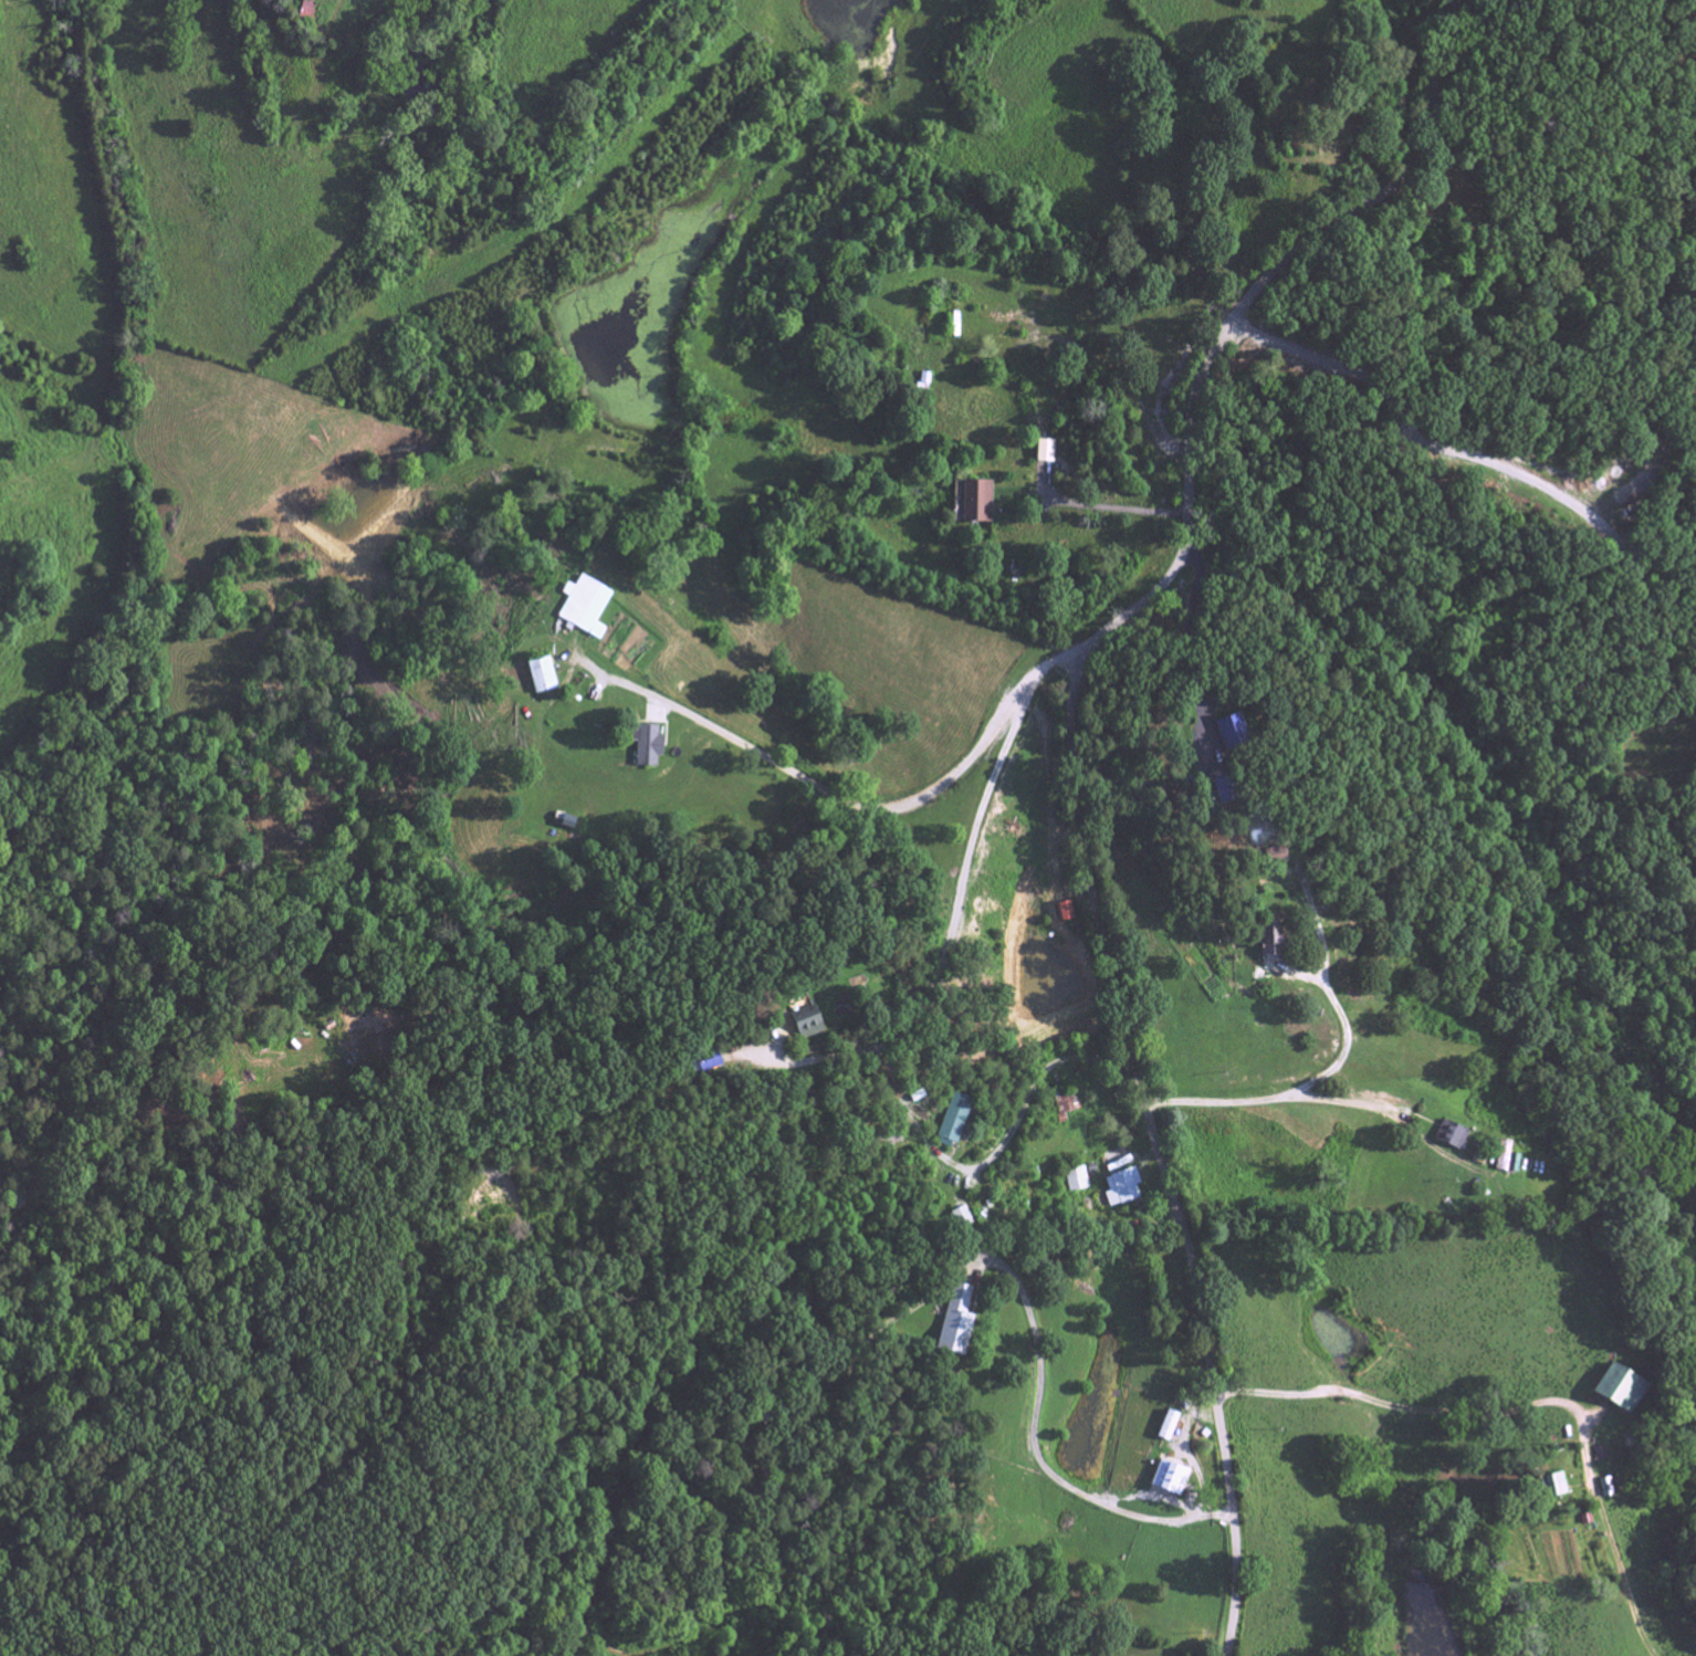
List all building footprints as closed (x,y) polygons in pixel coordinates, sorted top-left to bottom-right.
[(1057,466),(1057,443),(1038,443),(1038,466),(1057,466)] [(960,525),(991,526),(991,485),(961,484),(960,525)] [(610,596),(579,580),(574,589),(557,624),(598,645),(605,631),(595,626),(610,596)] [(1202,721),(1211,744),(1236,734),(1228,711),(1202,721)] [(661,759),(662,738),(657,738),(658,728),(636,727),(634,768),(656,769),(656,759),(661,759)] [(1055,906),(1057,924),(1071,922),(1068,904),(1055,906)] [(1257,957),(1277,958),(1278,929),(1258,928),(1257,957)] [(781,1020),(792,1044),(817,1034),(806,1009),(781,1020)] [(715,1068),(711,1057),(685,1066),(689,1077),(715,1068)] [(1069,1125),(1067,1116),(1082,1113),(1078,1094),(1056,1098),(1061,1126),(1069,1125)] [(959,1147),(973,1102),(952,1095),(938,1140),(959,1147)] [(1433,1143),(1460,1154),(1468,1134),(1441,1123),(1433,1143)] [(1509,1144),(1497,1143),(1494,1173),(1515,1175),(1517,1157),(1507,1156),(1509,1144)] [(1070,1194),(1089,1192),(1086,1169),(1067,1172),(1070,1194)] [(1108,1210),(1138,1202),(1134,1187),(1139,1186),(1135,1170),(1103,1179),(1107,1194),(1104,1195),(1108,1210)] [(970,1290),(950,1285),(934,1353),(961,1359),(971,1318),(964,1317),(970,1290)] [(1627,1420),(1647,1389),(1609,1364),(1589,1395),(1627,1420)] [(1164,1445),(1175,1418),(1163,1413),(1152,1440),(1164,1445)] [(1175,1501),(1185,1474),(1156,1462),(1145,1489),(1175,1501)] [(1542,1477),(1545,1500),(1564,1498),(1562,1475),(1542,1477)]
